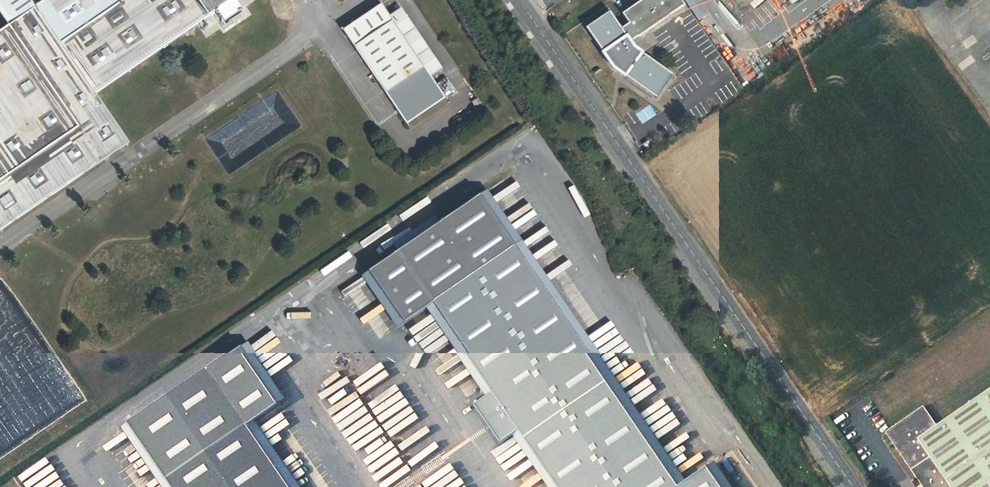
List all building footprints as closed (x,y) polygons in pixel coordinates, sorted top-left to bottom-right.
[(0,36),(0,235),(139,141),(106,92),(241,0),(54,0),(0,36)] [(354,19),(420,116),(461,87),(446,65),(458,56),(419,0),(408,0),(403,3),(401,0),(381,0),(354,19)] [(584,26),(612,66),(654,98),(671,75),(632,46),(629,41),(682,4),(679,0),(638,0),(620,13),(627,22),(619,28),(607,10),(584,26)] [(653,148),(647,138),(639,143),(646,153),(653,148)] [(708,462),(677,483),(482,200),(371,277),(404,326),(433,306),(555,486),(726,486),(708,462)] [(250,426),(279,406),(241,349),(129,424),(172,486),(292,486),(250,426)] [(888,434),(924,486),(989,486),(989,393),(940,428),(927,408),(888,434)]
